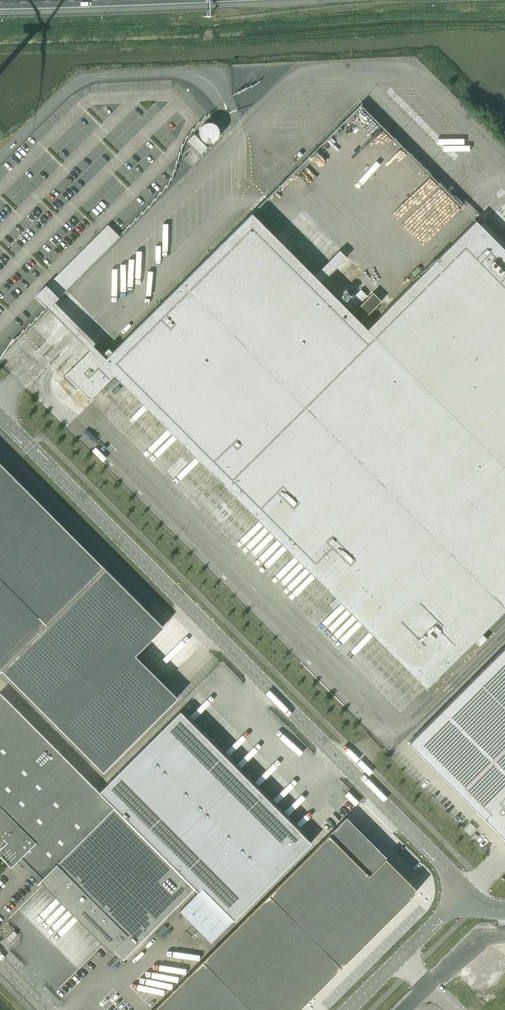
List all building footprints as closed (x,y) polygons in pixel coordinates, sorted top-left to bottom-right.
[(215,140),(216,139),(217,138),(218,136),(219,135),(219,133),(219,132),(219,130),(218,128),(217,127),(216,125),(215,124),(213,123),(212,123),(210,122),(209,122),(207,123),(205,123),(204,124),(202,125),(201,126),(200,127),(200,129),(199,131),(199,132),(199,134),(200,136),(200,137),(201,139),(202,140),(204,141),(205,142),(207,142),(209,142),(210,142),(212,142),(213,141),(215,140)] [(208,147),(194,134),(186,141),(200,155),(208,147)] [(112,352),(108,348),(102,354),(94,346),(94,347),(90,351),(65,375),(90,400),(114,375),(426,688),(504,609),(504,250),(476,221),(367,329),(321,283),(347,257),(340,250),(314,276),(251,213),(112,352)] [(36,296),(48,309),(73,334),(90,351),(94,347),(78,330),(52,304),(120,237),(108,224),(36,296)] [(336,296),(343,303),(353,293),(346,286),(336,296)] [(361,289),(347,303),(353,310),(367,296),(361,289)] [(2,669),(103,771),(177,697),(135,655),(163,627),(0,463),(0,671),(2,669)] [(408,742),(482,816),(504,839),(504,645),(433,717),(408,742)] [(175,906),(211,942),(228,925),(233,920),(236,918),(311,843),(180,711),(99,792),(0,693),(0,840),(1,841),(3,839),(6,842),(1,847),(11,864),(10,866),(11,867),(18,859),(39,880),(37,883),(40,881),(43,883),(44,884),(103,944),(109,950),(110,951),(113,949),(122,958),(175,906)] [(152,1009),(296,1009),(411,895),(412,893),(413,892),(413,891),(413,890),(413,889),(413,888),(413,887),(413,886),(412,885),(412,884),(411,883),(410,882),(354,826),(322,857),(314,849),(152,1009)] [(10,941),(17,934),(13,930),(7,937),(10,941)]
